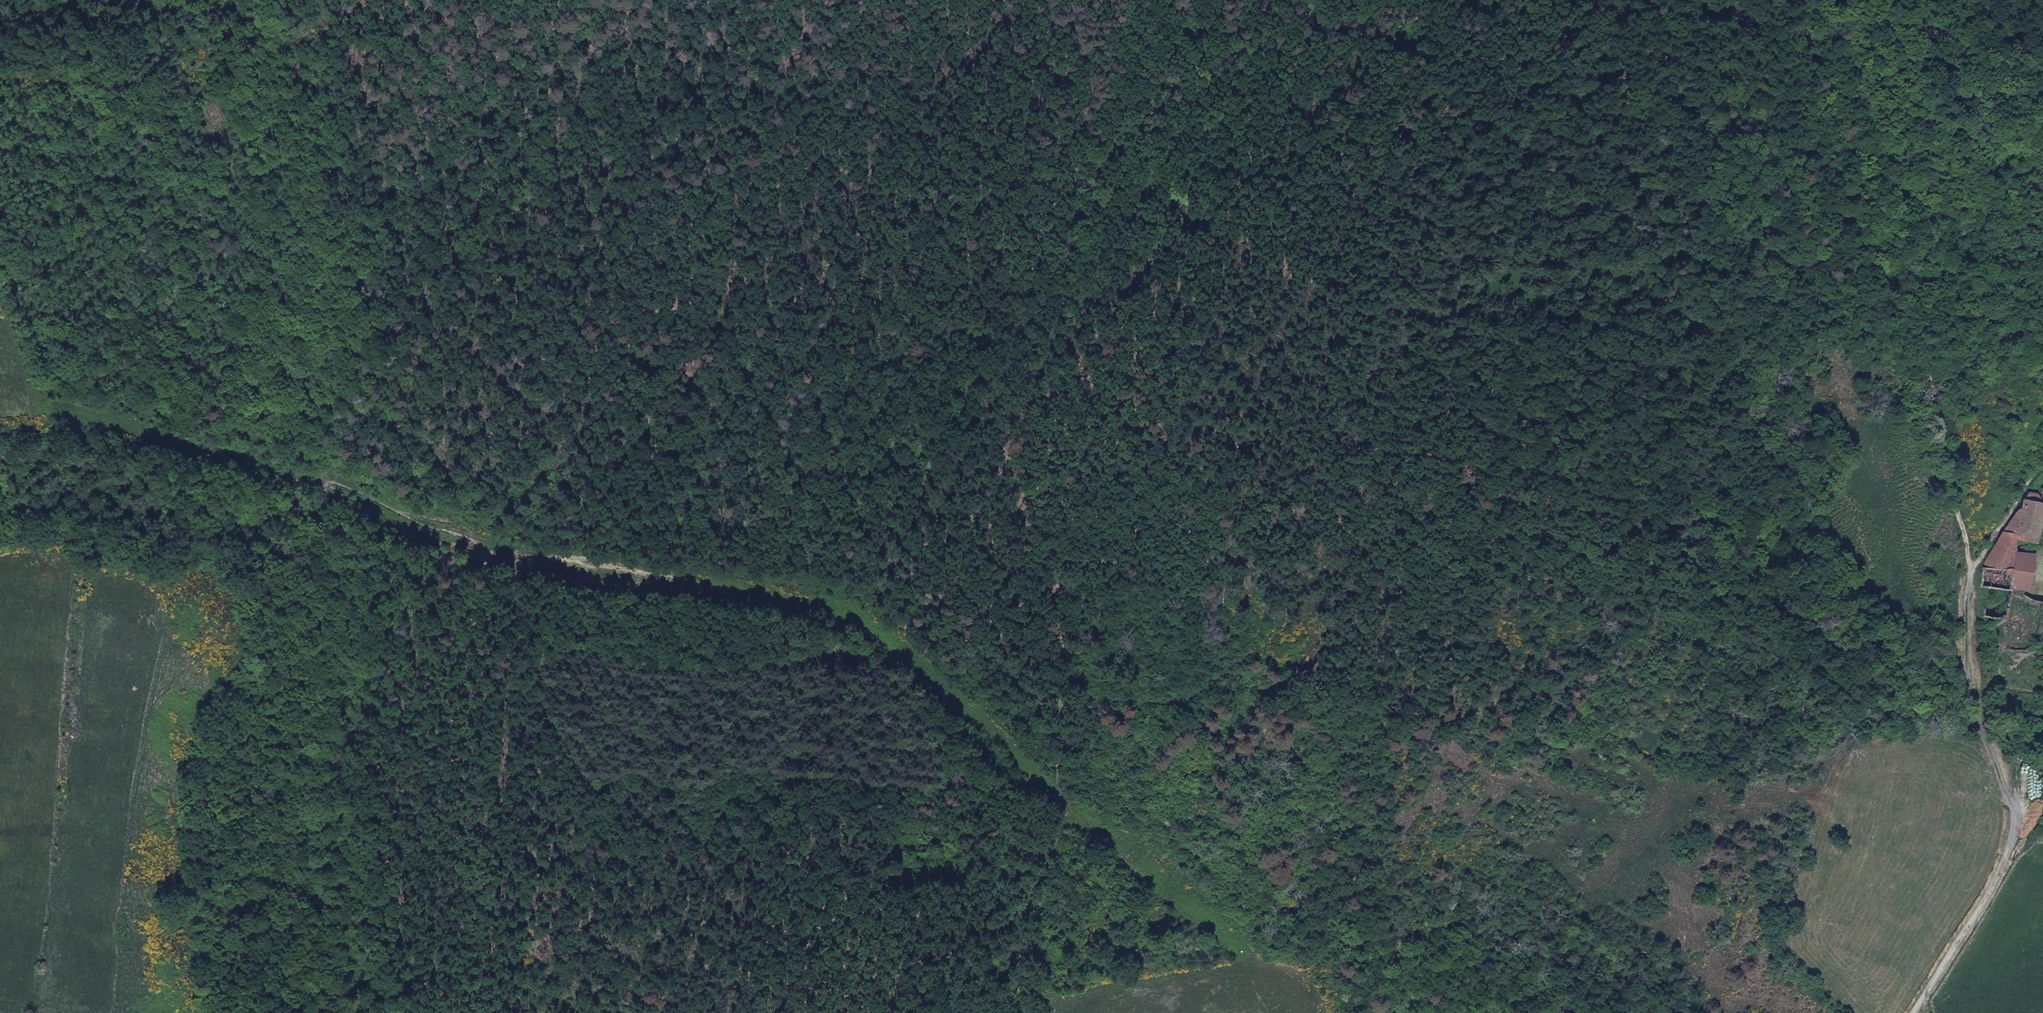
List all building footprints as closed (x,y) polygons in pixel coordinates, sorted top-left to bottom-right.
[(2013,590),(2014,587),(2031,591),(2035,558),(2016,555),(2017,541),(2037,545),(2038,537),(2038,526),(2042,517),(2042,513),(2040,512),(2041,503),(2038,502),(2037,499),(2028,494),(2021,508),(2018,509),(1984,567),(1983,586),(1990,587),(1988,617),(2009,619),(2011,616),(2012,609),(2013,590)]
